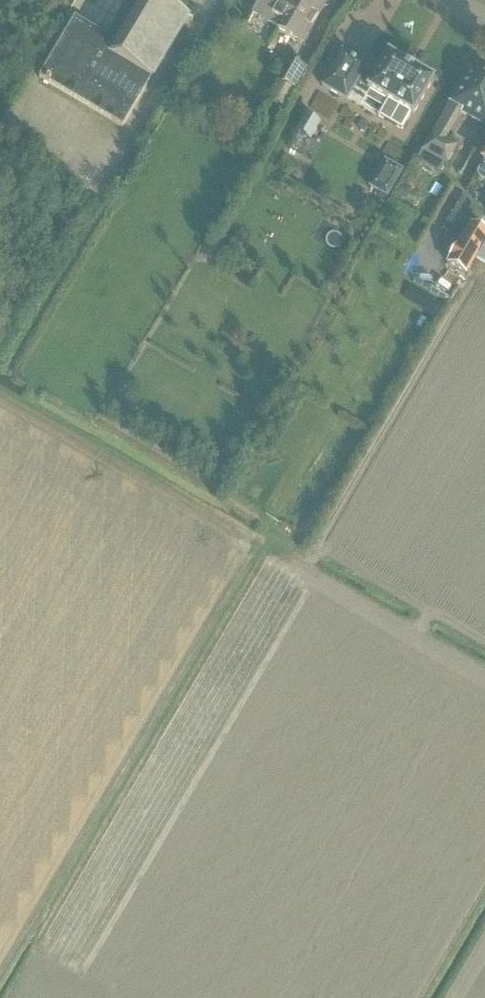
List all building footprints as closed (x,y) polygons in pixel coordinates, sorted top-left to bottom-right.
[(106,36),(76,17),(40,77),(123,127),(152,79),(154,80),(191,18),(160,0),(128,0),(106,36)] [(300,45),(325,4),(318,0),(264,0),(254,16),(276,29),(275,30),(300,45)] [(379,116),(403,130),(411,115),(414,116),(434,81),(388,54),(376,76),(365,70),(367,66),(343,52),(323,86),(347,101),(357,83),(388,101),(379,116)] [(287,83),(274,103),(285,110),(309,70),(294,61),(282,80),(287,83)] [(474,62),(450,102),(463,110),(462,113),(484,126),(484,68),(474,62)] [(320,126),(305,117),(287,147),(302,156),(320,126)] [(433,132),(423,150),(447,164),(457,147),(433,132)] [(370,188),(388,198),(403,172),(385,162),(370,188)] [(447,262),(467,274),(484,244),(484,229),(471,221),(447,262)] [(477,259),(484,264),(484,245),(477,259)] [(459,272),(450,290),(464,297),(473,279),(459,272)]
